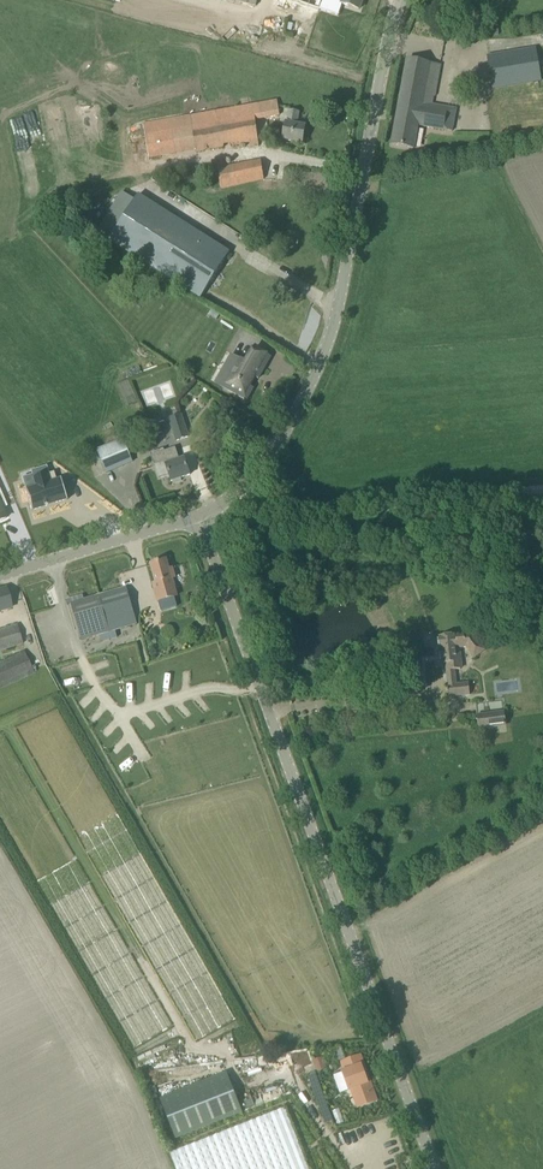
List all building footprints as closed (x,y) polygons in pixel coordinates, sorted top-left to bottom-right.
[(330,0),(359,10),(362,0),(330,0)] [(488,56),(492,93),(542,87),(542,72),(541,50),(488,56)] [(392,145),(413,149),(414,149),(416,138),(418,126),(452,132),(456,109),(432,105),(434,97),(426,95),(431,64),(408,59),(392,145)] [(276,99),(264,101),(143,125),(150,159),(194,150),(195,153),(223,148),(224,145),(230,144),(232,146),(249,143),(250,147),(258,145),(254,121),(279,116),(276,99)] [(285,124),(282,140),(302,143),(305,126),(295,124),(297,113),(288,111),(286,124),(285,124)] [(250,183),(264,180),(260,160),(226,167),(225,160),(216,162),(221,189),(236,186),(235,183),(249,181),(250,183)] [(96,232),(110,240),(135,200),(122,191),(96,232)] [(182,289),(183,287),(201,299),(230,253),(139,195),(135,200),(110,240),(179,285),(178,286),(182,289)] [(69,200),(72,209),(78,206),(75,198),(69,200)] [(244,230),(247,239),(257,236),(254,227),(244,230)] [(247,400),(254,388),(249,385),(250,384),(254,378),(253,377),(254,376),(259,379),(271,356),(255,348),(249,358),(250,359),(248,363),(232,354),(226,364),(237,370),(227,388),(247,400)] [(256,408),(251,416),(257,420),(262,412),(256,408)] [(183,414),(170,418),(177,440),(190,436),(183,414)] [(153,435),(161,432),(162,432),(159,423),(151,426),(153,435)] [(133,462),(123,439),(97,450),(106,473),(133,462)] [(185,458),(178,460),(178,458),(179,458),(175,448),(165,451),(160,453),(159,451),(150,454),(154,466),(159,478),(169,475),(171,481),(173,481),(173,483),(182,481),(181,478),(190,475),(185,458)] [(36,487),(25,490),(31,511),(68,499),(62,479),(57,480),(55,472),(33,479),(36,487)] [(158,601),(169,598),(176,596),(171,579),(175,578),(172,568),(169,569),(166,560),(151,564),(157,584),(153,585),(158,601)] [(12,606),(6,588),(0,590),(0,610),(12,606)] [(127,588),(99,596),(71,604),(82,641),(137,625),(134,613),(127,588)] [(23,645),(18,626),(0,631),(0,651),(23,645)] [(475,658),(486,650),(473,633),(455,635),(438,637),(438,639),(438,640),(439,645),(438,645),(438,646),(439,646),(440,654),(439,654),(440,655),(441,660),(440,660),(440,661),(441,661),(441,664),(444,664),(446,685),(456,684),(454,670),(461,669),(459,652),(461,648),(467,647),(475,658)] [(34,673),(24,652),(0,663),(0,689),(34,673)] [(456,684),(446,685),(447,697),(470,695),(469,683),(463,684),(456,684)] [(506,722),(504,712),(477,716),(478,729),(497,727),(497,723),(506,722)] [(341,1047),(332,1050),(336,1062),(345,1059),(341,1047)] [(360,1056),(342,1063),(345,1072),(334,1076),(340,1094),(351,1089),(358,1107),(376,1100),(369,1082),(367,1082),(361,1067),(363,1066),(360,1056)] [(323,1057),(313,1061),(317,1072),(327,1069),(323,1057)] [(223,1073),(156,1099),(172,1139),(238,1113),(223,1073)] [(283,1108),(171,1153),(178,1168),(308,1168),(283,1108)] [(338,1108),(331,1110),(335,1124),(342,1122),(338,1108)]
